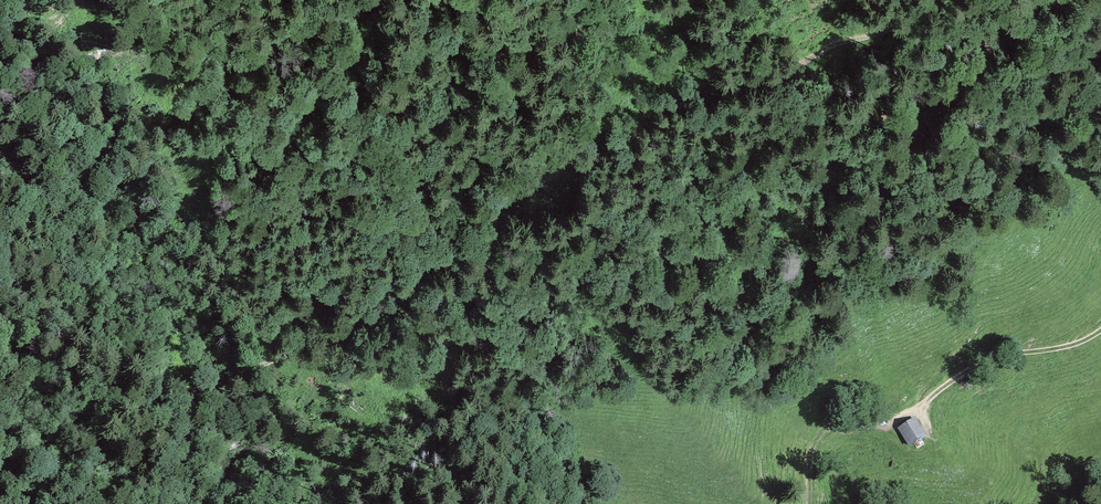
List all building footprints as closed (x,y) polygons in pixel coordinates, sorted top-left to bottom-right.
[(915,417),(897,426),(907,446),(925,436),(915,417)]
